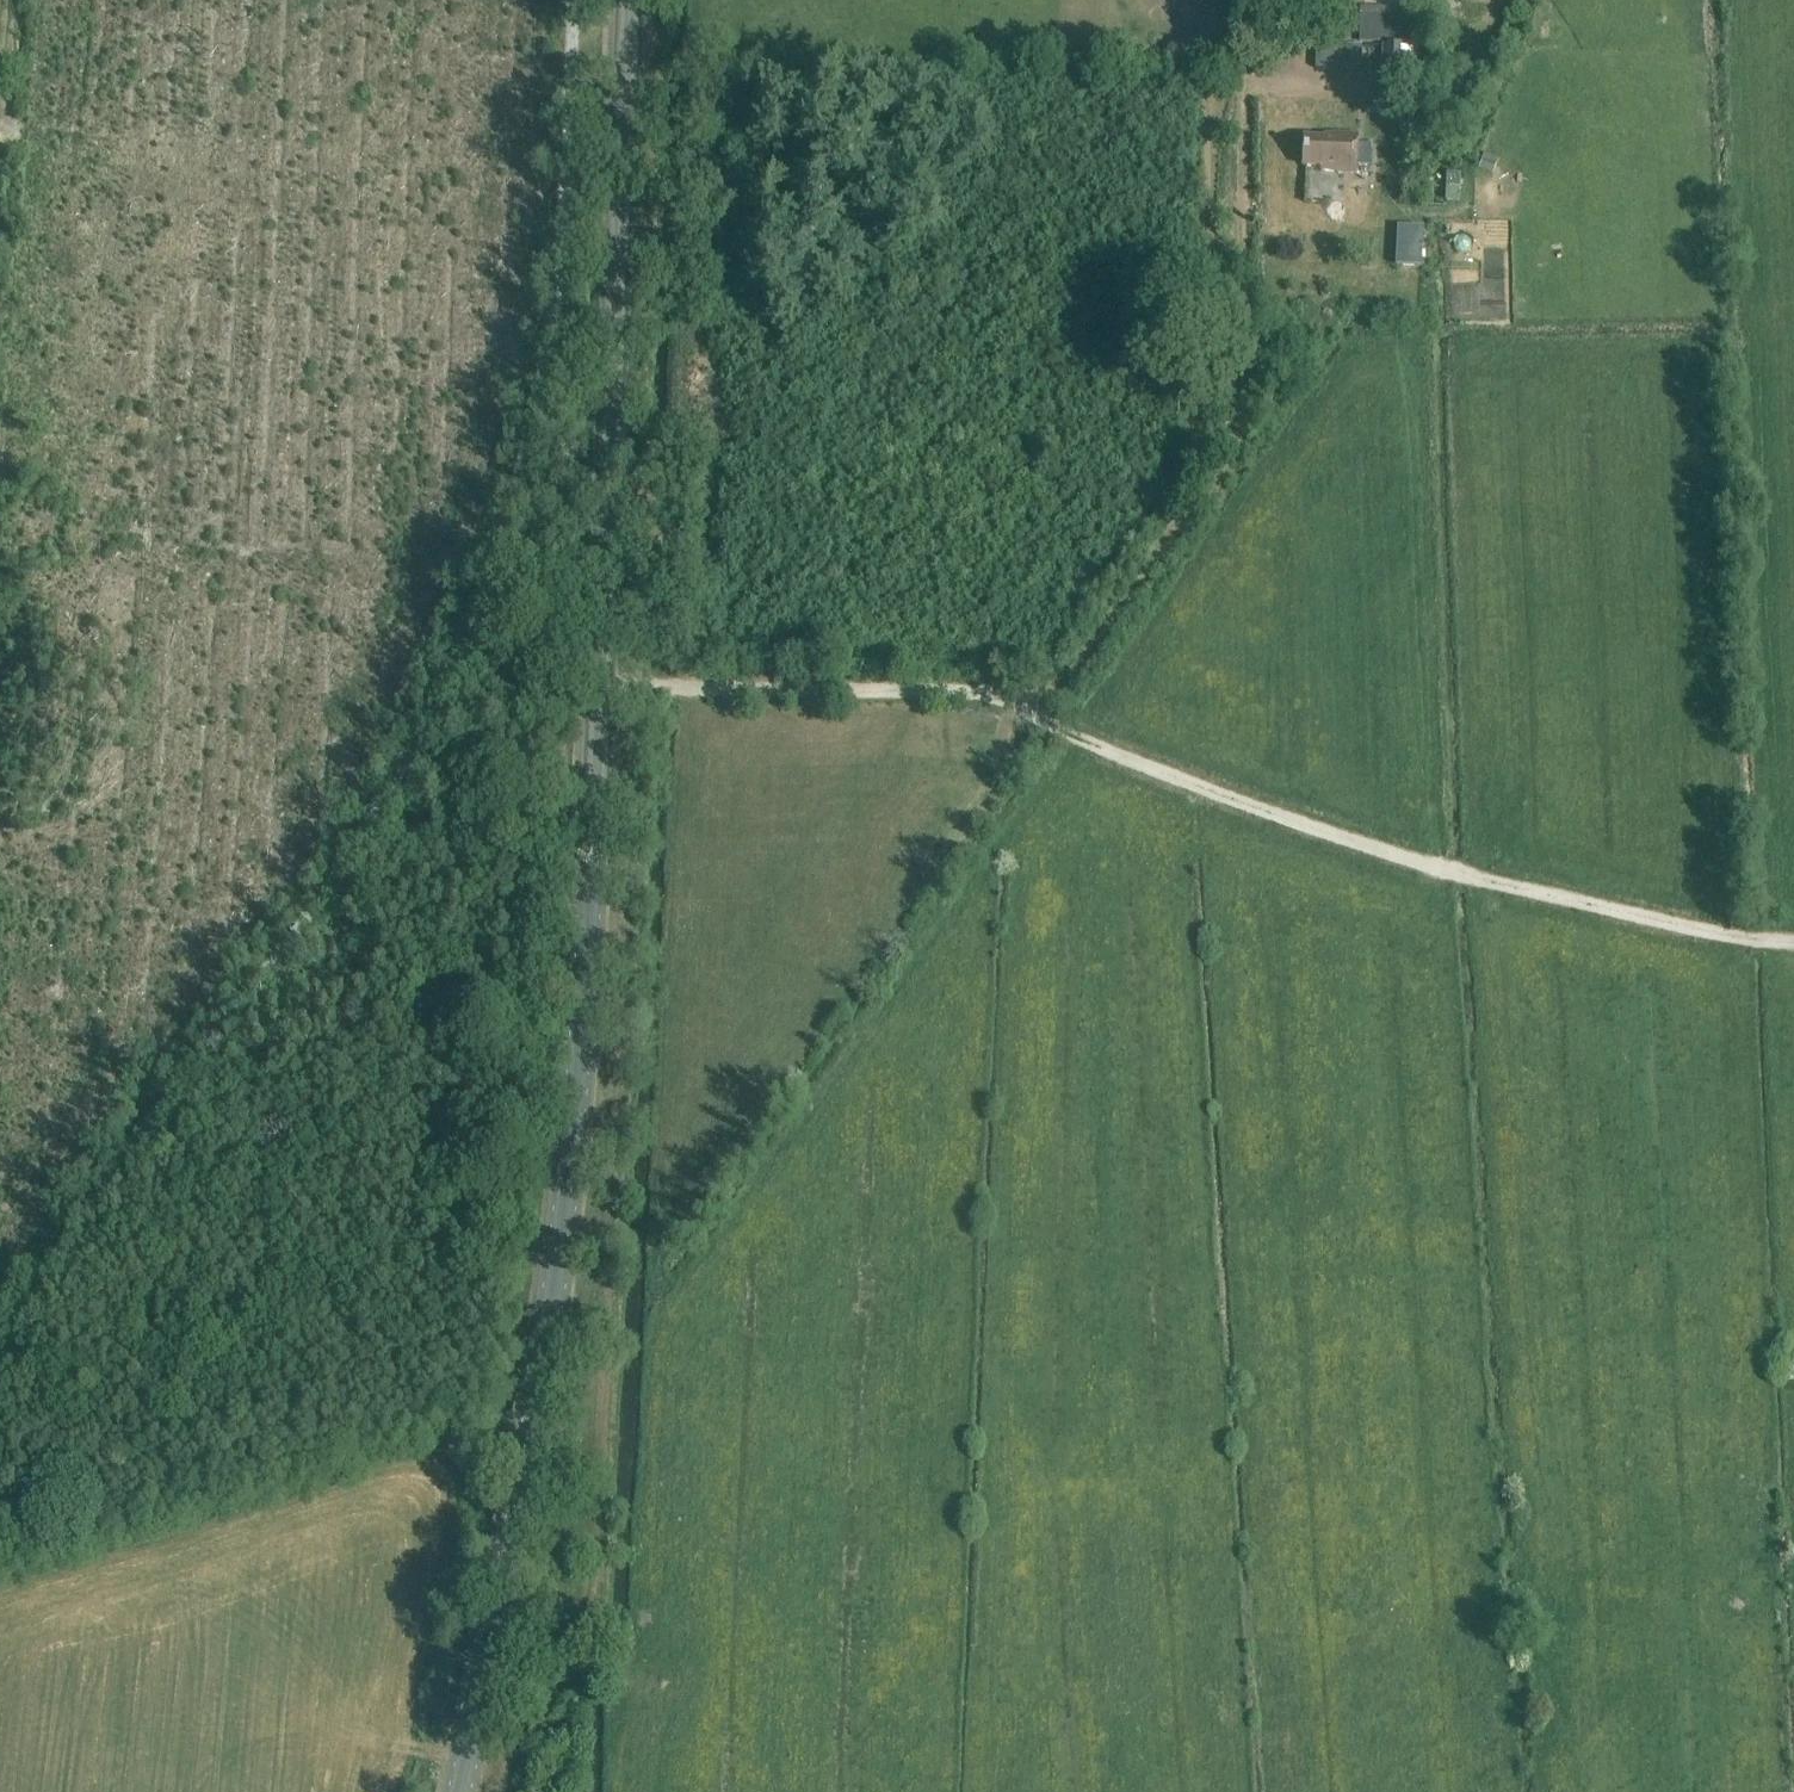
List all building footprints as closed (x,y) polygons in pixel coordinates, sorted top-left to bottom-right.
[(1417,44),(1417,10),(1361,9),(1361,44),(1417,44)] [(1317,44),(1345,44),(1345,19),(1317,19),(1317,44)] [(1421,91),(1421,48),(1386,48),(1386,91),(1421,91)] [(1356,175),(1357,138),(1334,136),(1334,141),(1305,140),(1303,168),(1322,169),(1322,172),(1338,173),(1338,174),(1356,175)] [(1464,200),(1465,172),(1450,172),(1450,200),(1464,200)] [(1422,268),(1424,228),(1398,227),(1396,267),(1422,268)]
